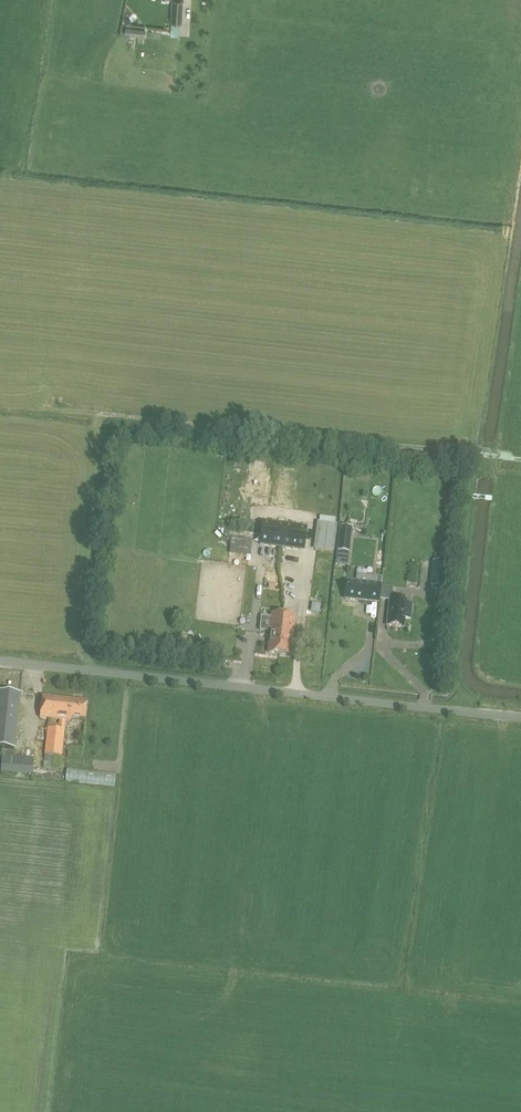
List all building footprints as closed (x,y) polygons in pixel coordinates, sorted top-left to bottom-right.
[(171,22),(180,23),(181,23),(183,0),(172,0),(170,22),(171,22)] [(146,29),(125,27),(124,35),(145,37),(146,29)] [(257,530),(258,523),(249,522),(248,529),(257,530)] [(306,528),(263,522),(260,544),(304,550),(306,528)] [(315,549),(333,551),(336,526),(334,525),(319,523),(315,549)] [(339,526),(337,550),(349,552),(352,527),(339,526)] [(250,555),(252,539),(240,538),(239,545),(237,544),(236,553),(250,555)] [(431,586),(445,587),(447,563),(434,562),(431,586)] [(381,599),(382,586),(381,586),(382,576),(357,573),(356,581),(347,580),(345,598),(369,601),(370,598),(381,599)] [(382,586),(381,599),(390,600),(387,626),(404,627),(405,619),(410,619),(411,610),(406,610),(406,601),(405,601),(406,596),(392,594),(393,587),(382,586)] [(279,654),(283,614),(271,613),(269,634),(270,634),(267,652),(278,654),(279,654)] [(295,616),(283,614),(279,654),(289,655),(292,637),(293,637),(295,616)] [(14,749),(20,693),(0,691),(0,747),(14,749)] [(40,718),(59,720),(66,721),(70,721),(71,718),(85,719),(87,701),(42,696),(40,718)] [(66,721),(59,720),(58,729),(47,727),(44,755),(62,756),(64,730),(65,730),(66,721)] [(33,758),(14,756),(14,752),(3,751),(2,755),(1,770),(32,773),(33,758)] [(67,766),(65,781),(114,787),(116,771),(67,766)]
